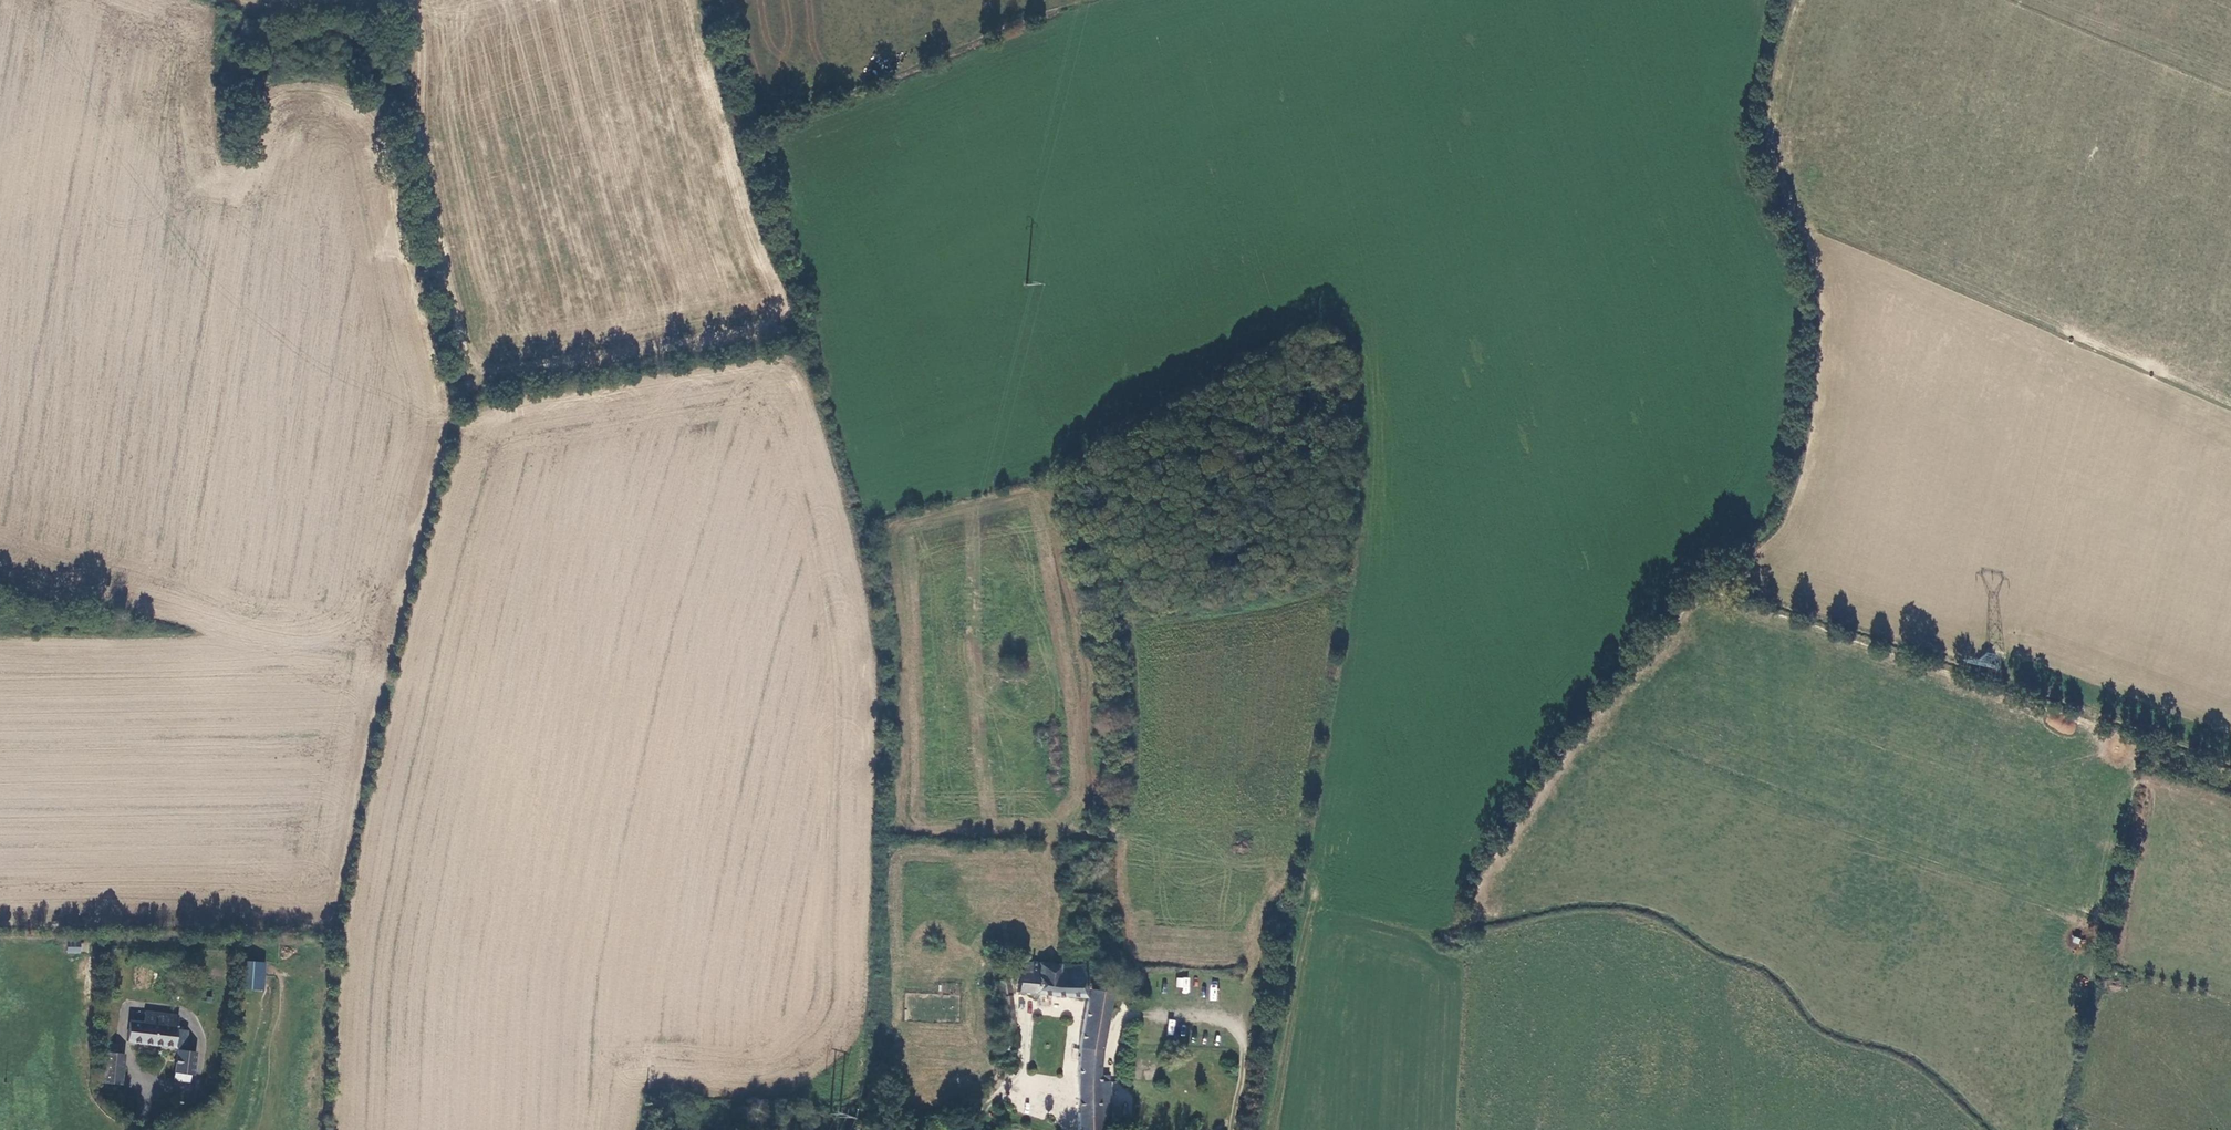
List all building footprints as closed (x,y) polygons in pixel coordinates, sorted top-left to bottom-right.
[(80,938),(67,937),(67,953),(80,953),(80,938)] [(264,991),(266,962),(246,960),(244,989),(264,991)] [(1055,978),(1056,963),(1055,963),(1018,960),(1015,991),(1082,997),(1083,980),(1055,978)] [(1176,991),(1190,991),(1190,977),(1176,977),(1176,991)] [(1210,982),(1209,1000),(1217,1000),(1217,983),(1210,982)] [(1101,1049),(1112,994),(1090,989),(1079,1043),(1077,1062),(1077,1084),(1077,1109),(1078,1129),(1099,1129),(1097,1102),(1097,1082),(1097,1076),(1099,1063),(1101,1049)] [(128,1042),(175,1047),(174,1050),(178,1051),(171,1080),(187,1083),(188,1076),(190,1076),(195,1054),(186,1052),(189,1031),(177,1030),(179,1017),(142,1013),(141,1023),(130,1022),(128,1042)] [(125,1056),(105,1053),(100,1082),(121,1085),(125,1056)] [(1109,1102),(1109,1081),(1108,1082),(1097,1082),(1097,1102),(1109,1102)] [(1099,1129),(1110,1129),(1109,1102),(1097,1102),(1099,1129)]
